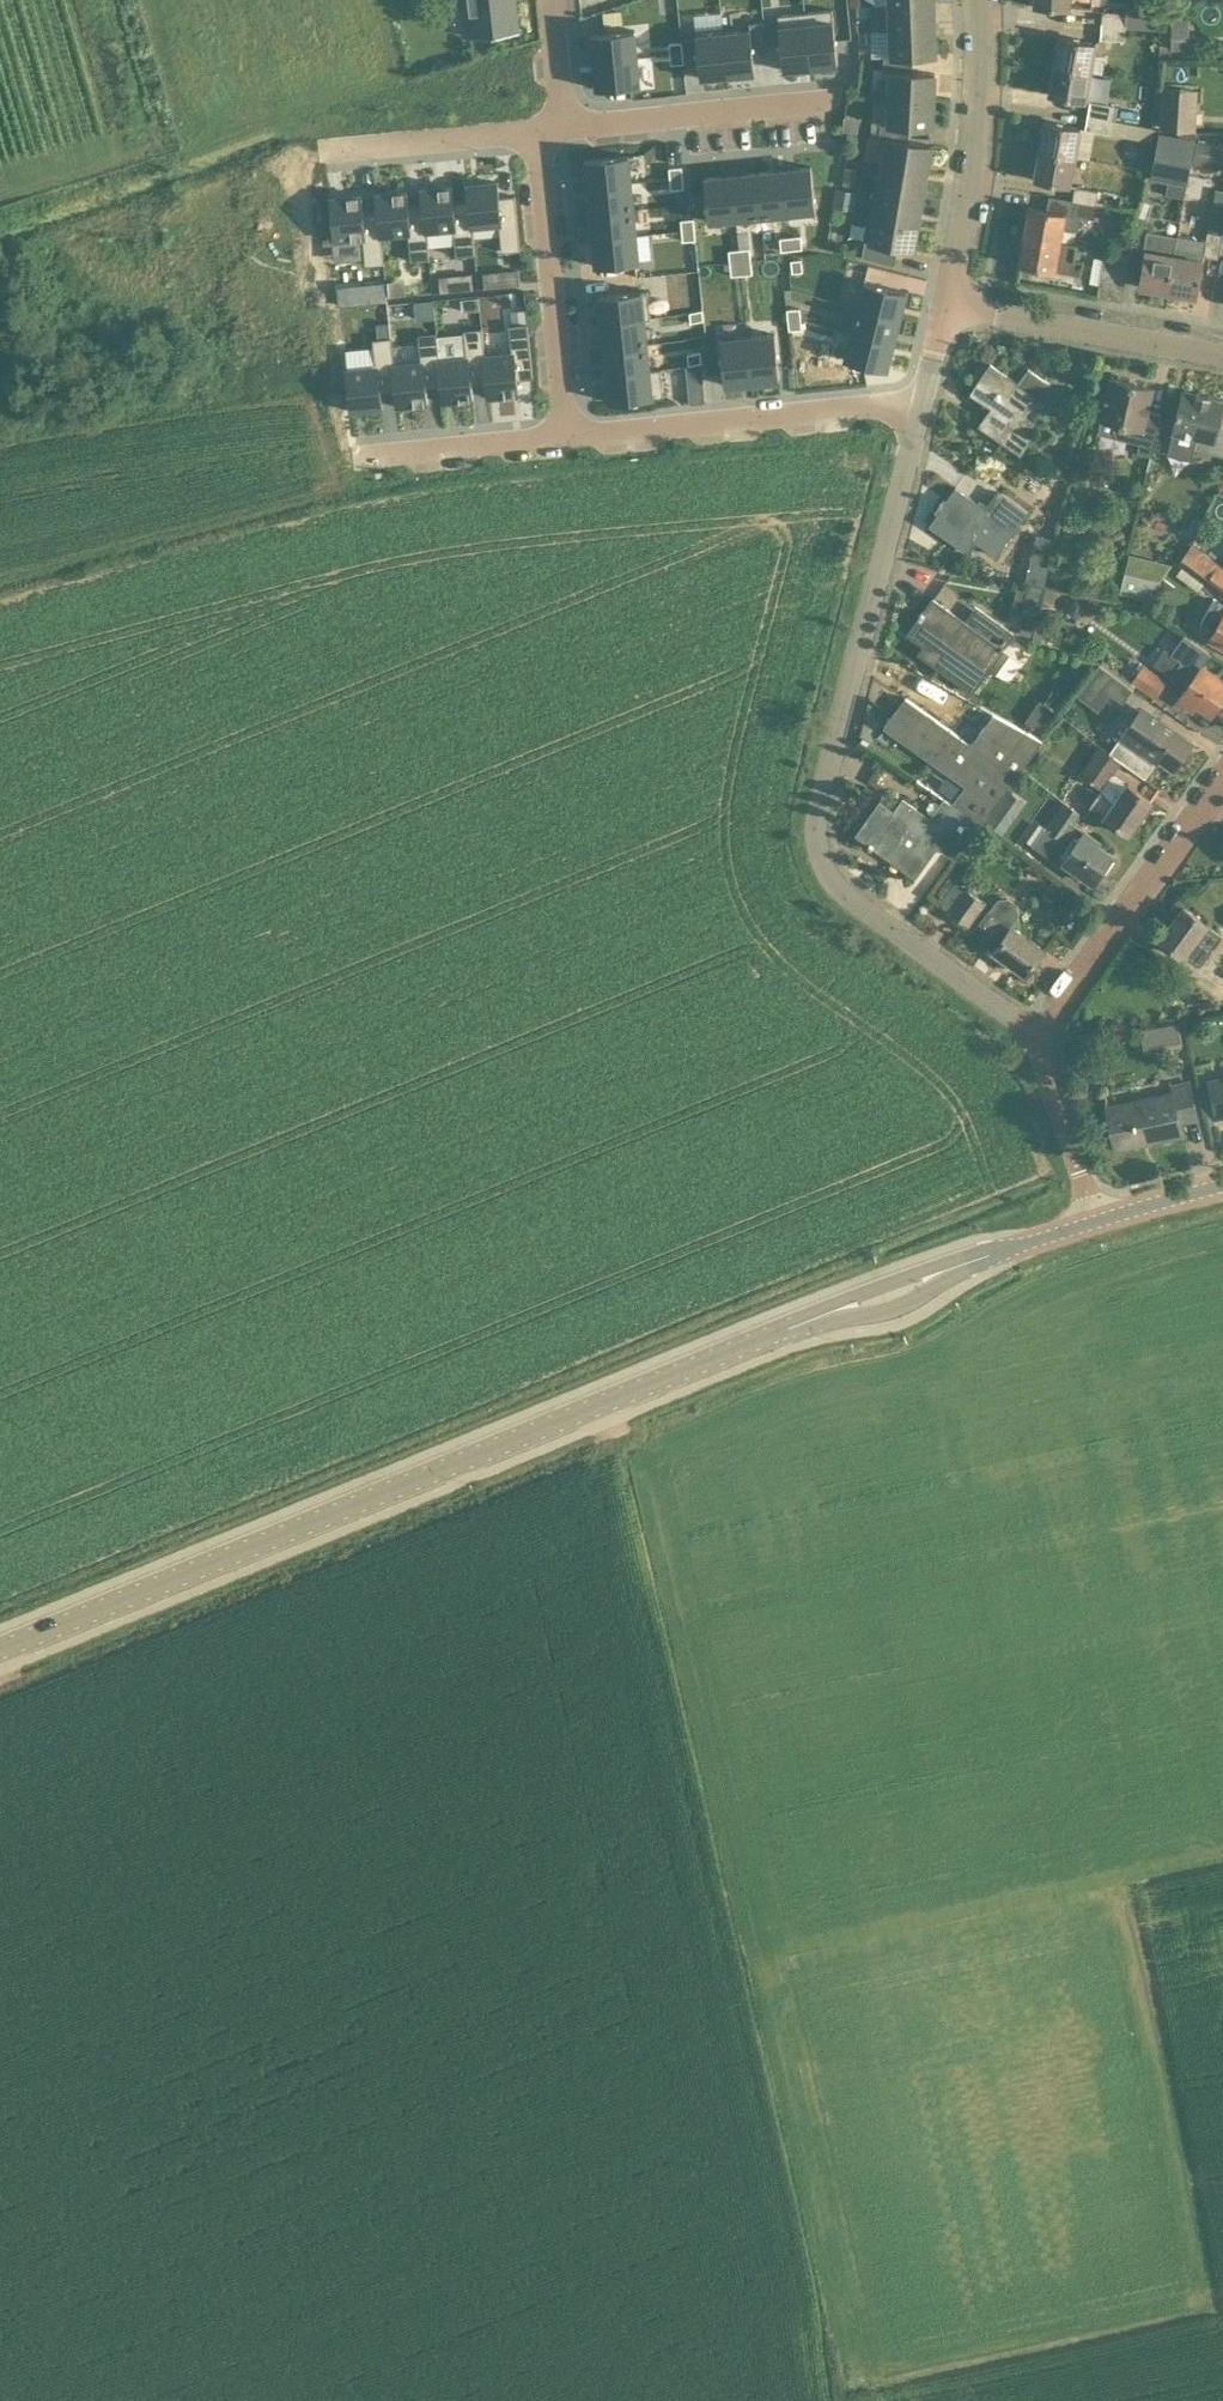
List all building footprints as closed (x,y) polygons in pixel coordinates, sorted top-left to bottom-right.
[(519,30),(516,0),(468,0),(472,35),(519,30)] [(1034,6),(1087,9),(1088,0),(1034,0),(1034,6)] [(934,1),(890,3),(891,29),(935,27),(934,1)] [(872,5),(857,5),(858,17),(872,17),(872,5)] [(1102,25),(1127,26),(1127,11),(1103,10),(1102,25)] [(834,20),(807,23),(811,66),(838,63),(834,20)] [(751,28),(753,50),(767,48),(764,21),(750,22),(751,28)] [(807,23),(780,25),(784,69),(811,66),(807,23)] [(1186,24),(1172,24),(1172,50),(1186,50),(1186,24)] [(1127,26),(1102,25),(1101,38),(1146,41),(1147,28),(1127,26)] [(936,54),(935,27),(891,29),(892,55),(913,55),(936,54)] [(751,28),(724,31),(728,74),(755,72),(753,50),(751,28)] [(635,29),(592,33),(594,60),(638,56),(635,29)] [(724,31),(697,34),(701,77),(728,74),(724,31)] [(859,32),(860,40),(860,43),(872,43),(872,31),(859,32)] [(1060,35),(1055,64),(1091,71),(1094,52),(1108,55),(1110,45),(1096,42),(1096,41),(1060,35)] [(670,42),(671,53),(684,51),(683,41),(670,42)] [(684,51),(671,53),(672,63),(685,62),(684,51)] [(890,97),(934,99),(935,72),(913,71),(913,55),(892,55),(885,56),(884,70),(891,71),(890,97)] [(638,56),(594,60),(597,87),(641,83),(638,56)] [(1086,99),(1091,71),(1055,64),(1050,93),(1086,99)] [(1199,90),(1166,88),(1164,129),(1196,131),(1199,90)] [(934,99),(890,97),(888,123),(881,123),(881,136),(888,137),(909,140),(910,125),(933,126),(934,99)] [(1089,115),(1111,119),(1114,104),(1112,103),(1102,102),(1091,100),(1089,115)] [(1152,127),(1131,123),(1111,119),(1089,115),(1087,128),(1095,129),(1107,131),(1151,138),(1152,132),(1152,127)] [(1040,149),(1076,156),(1081,126),(1045,120),(1040,149)] [(860,133),(848,131),(846,144),(858,146),(860,133)] [(1187,184),(1196,138),(1160,131),(1151,177),(1187,184)] [(909,140),(888,137),(883,163),(928,170),(932,144),(909,140)] [(1193,162),(1208,165),(1212,144),(1196,141),(1193,162)] [(1035,179),(1070,185),(1076,156),(1040,149),(1035,179)] [(629,153),(586,158),(588,185),(632,181),(629,153)] [(928,170),(883,163),(879,188),(923,196),(928,170)] [(670,177),(683,176),(682,165),(669,166),(670,177)] [(812,165),(785,168),(789,211),(816,209),(812,165)] [(856,168),(845,166),(843,181),(854,183),(856,168)] [(785,168),(758,171),(763,214),(789,211),(785,168)] [(758,171),(732,173),(736,217),(763,214),(758,171)] [(732,173),(705,176),(709,219),(736,217),(732,173)] [(683,176),(670,177),(672,187),(684,186),(683,176)] [(498,180),(467,183),(468,199),(469,199),(472,225),(473,225),(500,222),(503,250),(521,248),(515,194),(500,195),(498,180)] [(632,181),(588,185),(591,211),(634,207),(632,181)] [(453,185),(421,188),(423,203),(424,203),(426,230),(427,230),(455,227),(457,254),(475,252),(473,225),(472,225),(469,199),(468,199),(455,200),(453,185)] [(1085,188),(1075,186),(1073,198),(1108,205),(1118,206),(1120,194),(1085,188)] [(923,196),(879,188),(875,214),(919,221),(923,196)] [(408,189),(376,192),(377,208),(378,208),(381,234),(382,234),(409,231),(412,259),(430,257),(427,230),(426,230),(424,203),(423,203),(409,204),(408,189)] [(836,189),(833,207),(854,210),(857,192),(842,190),(836,189)] [(1168,290),(1197,295),(1204,260),(1202,259),(1203,254),(1217,257),(1218,252),(1219,252),(1222,229),(1222,190),(1217,189),(1210,231),(1208,231),(1207,239),(1178,235),(1177,236),(1168,290)] [(362,194),(330,197),(334,239),(364,236),(366,263),(385,261),(382,234),(381,234),(378,208),(377,208),(364,209),(362,194)] [(1105,218),(1108,205),(1073,198),(1073,199),(1050,195),(1047,208),(1030,205),(1025,234),(1061,241),(1064,227),(1077,230),(1080,215),(1094,219),(1095,216),(1105,218)] [(634,207),(591,211),(594,237),(637,233),(634,207)] [(863,255),(895,264),(898,245),(914,248),(919,221),(875,214),(871,240),(865,239),(863,255)] [(681,218),(682,229),(695,227),(694,217),(681,218)] [(696,238),(695,227),(682,229),(683,239),(696,238)] [(1168,290),(1177,236),(1147,230),(1143,248),(1146,249),(1139,285),(1168,290)] [(637,233),(594,237),(596,265),(640,260),(637,233)] [(802,234),(792,235),(793,248),(803,247),(802,234)] [(1073,257),(1076,244),(1061,241),(1025,234),(1019,264),(1081,274),(1084,259),(1073,257)] [(793,248),(792,235),(781,236),(782,249),(793,248)] [(739,247),(740,260),(751,259),(749,246),(739,247)] [(740,260),(739,247),(729,248),(730,261),(740,260)] [(1125,282),(1131,253),(1117,251),(1111,280),(1125,282)] [(788,256),(790,267),(802,265),(801,255),(788,256)] [(751,260),(740,261),(742,274),(752,273),(751,260)] [(731,275),(742,274),(740,261),(730,262),(731,275)] [(505,284),(520,283),(519,268),(504,269),(505,284)] [(465,288),(474,287),(473,272),(463,273),(465,288)] [(389,279),(390,294),(406,292),(405,278),(389,279)] [(865,279),(858,306),(901,316),(907,290),(865,279)] [(643,289),(599,293),(602,320),(645,316),(643,289)] [(479,296),(462,297),(463,309),(480,307),(479,296)] [(434,298),(415,300),(417,319),(436,317),(434,298)] [(690,301),(691,311),(703,310),(702,300),(690,301)] [(858,306),(852,331),(894,342),(901,316),(858,306)] [(787,310),(788,320),(801,319),(800,308),(787,310)] [(704,321),(703,310),(691,311),(692,322),(704,321)] [(645,316),(602,320),(604,347),(648,342),(645,316)] [(802,329),(801,319),(788,320),(789,331),(802,329)] [(377,322),(379,337),(391,335),(390,321),(377,322)] [(486,354),(485,354),(487,380),(486,380),(488,396),(519,393),(518,377),(534,376),(528,322),(510,324),(513,351),(486,354)] [(440,358),(439,358),(442,385),(441,385),(442,400),(474,397),(473,382),(486,380),(487,380),(485,354),(486,354),(483,326),(465,328),(467,355),(440,358)] [(395,363),(394,363),(396,389),(395,389),(397,405),(429,402),(427,386),(441,385),(442,385),(439,358),(440,358),(437,331),(419,333),(422,360),(395,363)] [(852,331),(845,358),(888,368),(894,342),(852,331)] [(377,364),(347,367),(351,409),(383,406),(382,391),(395,389),(396,389),(394,363),(395,363),(392,335),(391,335),(379,337),(374,337),(377,364)] [(775,335),(748,338),(752,382),(779,379),(775,335)] [(748,338),(721,341),(725,384),(752,382),(748,338)] [(648,342),(604,347),(607,373),(650,368),(648,342)] [(689,365),(702,363),(701,353),(688,354),(689,365)] [(1016,422),(1034,398),(1037,401),(1051,382),(1030,366),(1019,382),(991,362),(978,381),(999,396),(979,424),(1020,454),(1033,435),(1016,422)] [(703,374),(702,363),(689,365),(690,375),(703,374)] [(650,368),(607,373),(610,400),(653,396),(650,368)] [(1148,410),(1154,387),(1112,377),(1102,419),(1116,423),(1114,431),(1118,438),(1140,443),(1138,452),(1152,456),(1162,413),(1148,410)] [(1222,406),(1222,399),(1211,396),(1211,395),(1208,394),(1207,395),(1200,394),(1200,392),(1197,391),(1197,393),(1183,389),(1173,432),(1167,453),(1192,459),(1195,448),(1222,455),(1222,425),(1219,424),(1222,406)] [(989,510),(956,486),(947,499),(944,497),(942,500),(941,499),(939,503),(940,503),(935,510),(938,512),(929,525),(967,554),(977,541),(994,554),(1024,513),(1000,495),(989,510)] [(1057,540),(1047,538),(1036,535),(1025,582),(1045,587),(1057,540)] [(1191,543),(1178,561),(1222,594),(1222,567),(1191,543)] [(1129,553),(1120,591),(1147,598),(1173,563),(1129,553)] [(1062,560),(1050,574),(1064,586),(1077,571),(1062,560)] [(1155,591),(1168,600),(1178,587),(1165,577),(1155,591)] [(1018,625),(1033,629),(1043,590),(1028,586),(1018,625)] [(975,628),(933,598),(908,632),(932,649),(926,656),(973,691),(1003,648),(1015,631),(987,611),(975,628)] [(1086,604),(1083,599),(1076,598),(1071,601),(1070,608),(1073,613),(1080,614),(1085,611),(1086,604)] [(1214,598),(1204,615),(1201,622),(1201,626),(1202,631),(1204,635),(1222,646),(1222,603),(1214,598)] [(1050,641),(1061,643),(1063,629),(1053,627),(1050,641)] [(1194,709),(1198,703),(1212,713),(1222,698),(1222,679),(1202,666),(1211,652),(1184,634),(1171,653),(1181,660),(1172,675),(1187,685),(1178,698),(1194,709)] [(1119,668),(1155,696),(1167,682),(1143,664),(1139,669),(1126,659),(1119,668)] [(1134,689),(1099,662),(1074,694),(1097,711),(1099,709),(1098,709),(1112,691),(1123,700),(1126,696),(1127,697),(1134,689)] [(972,742),(906,696),(884,726),(967,782),(953,801),(980,820),(982,822),(1015,775),(1017,776),(1043,740),(995,712),(972,742)] [(1025,720),(1042,731),(1056,711),(1039,700),(1025,720)] [(1146,776),(1157,761),(1159,757),(1174,768),(1194,740),(1144,703),(1134,717),(1133,716),(1119,736),(1120,737),(1110,750),(1146,776)] [(1100,744),(1079,772),(1102,788),(1122,759),(1110,750),(1110,751),(1100,744)] [(1078,796),(1129,833),(1153,799),(1129,783),(1115,802),(1099,791),(1098,792),(1087,784),(1078,796)] [(929,817),(925,814),(902,797),(893,810),(881,801),(857,833),(870,842),(869,844),(872,846),(873,844),(916,875),(938,845),(954,857),(980,820),(953,801),(952,802),(944,796),(929,817)] [(1059,857),(1095,882),(1114,854),(1099,844),(1101,841),(1073,821),(1079,812),(1064,801),(1057,811),(1033,845),(1056,861),(1059,857)] [(985,821),(1003,833),(1016,816),(998,803),(985,821)] [(939,902),(941,903),(950,910),(949,911),(969,924),(985,901),(955,880),(939,902)] [(1011,925),(1018,912),(1017,902),(1009,896),(997,897),(979,922),(1002,939),(994,950),(1026,973),(1045,948),(1012,924),(1011,925)] [(1208,921),(1185,905),(1160,938),(1184,955),(1195,963),(1201,962),(1222,934),(1208,923),(1208,921)] [(1209,987),(1219,998),(1222,995),(1222,974),(1209,987)] [(1179,1022),(1166,1024),(1170,1048),(1182,1046),(1179,1022)] [(1209,1081),(1216,1112),(1222,1111),(1222,1078),(1209,1081)] [(1180,1121),(1198,1117),(1191,1080),(1171,1084),(1172,1091),(1107,1106),(1116,1148),(1182,1134),(1180,1121)]
